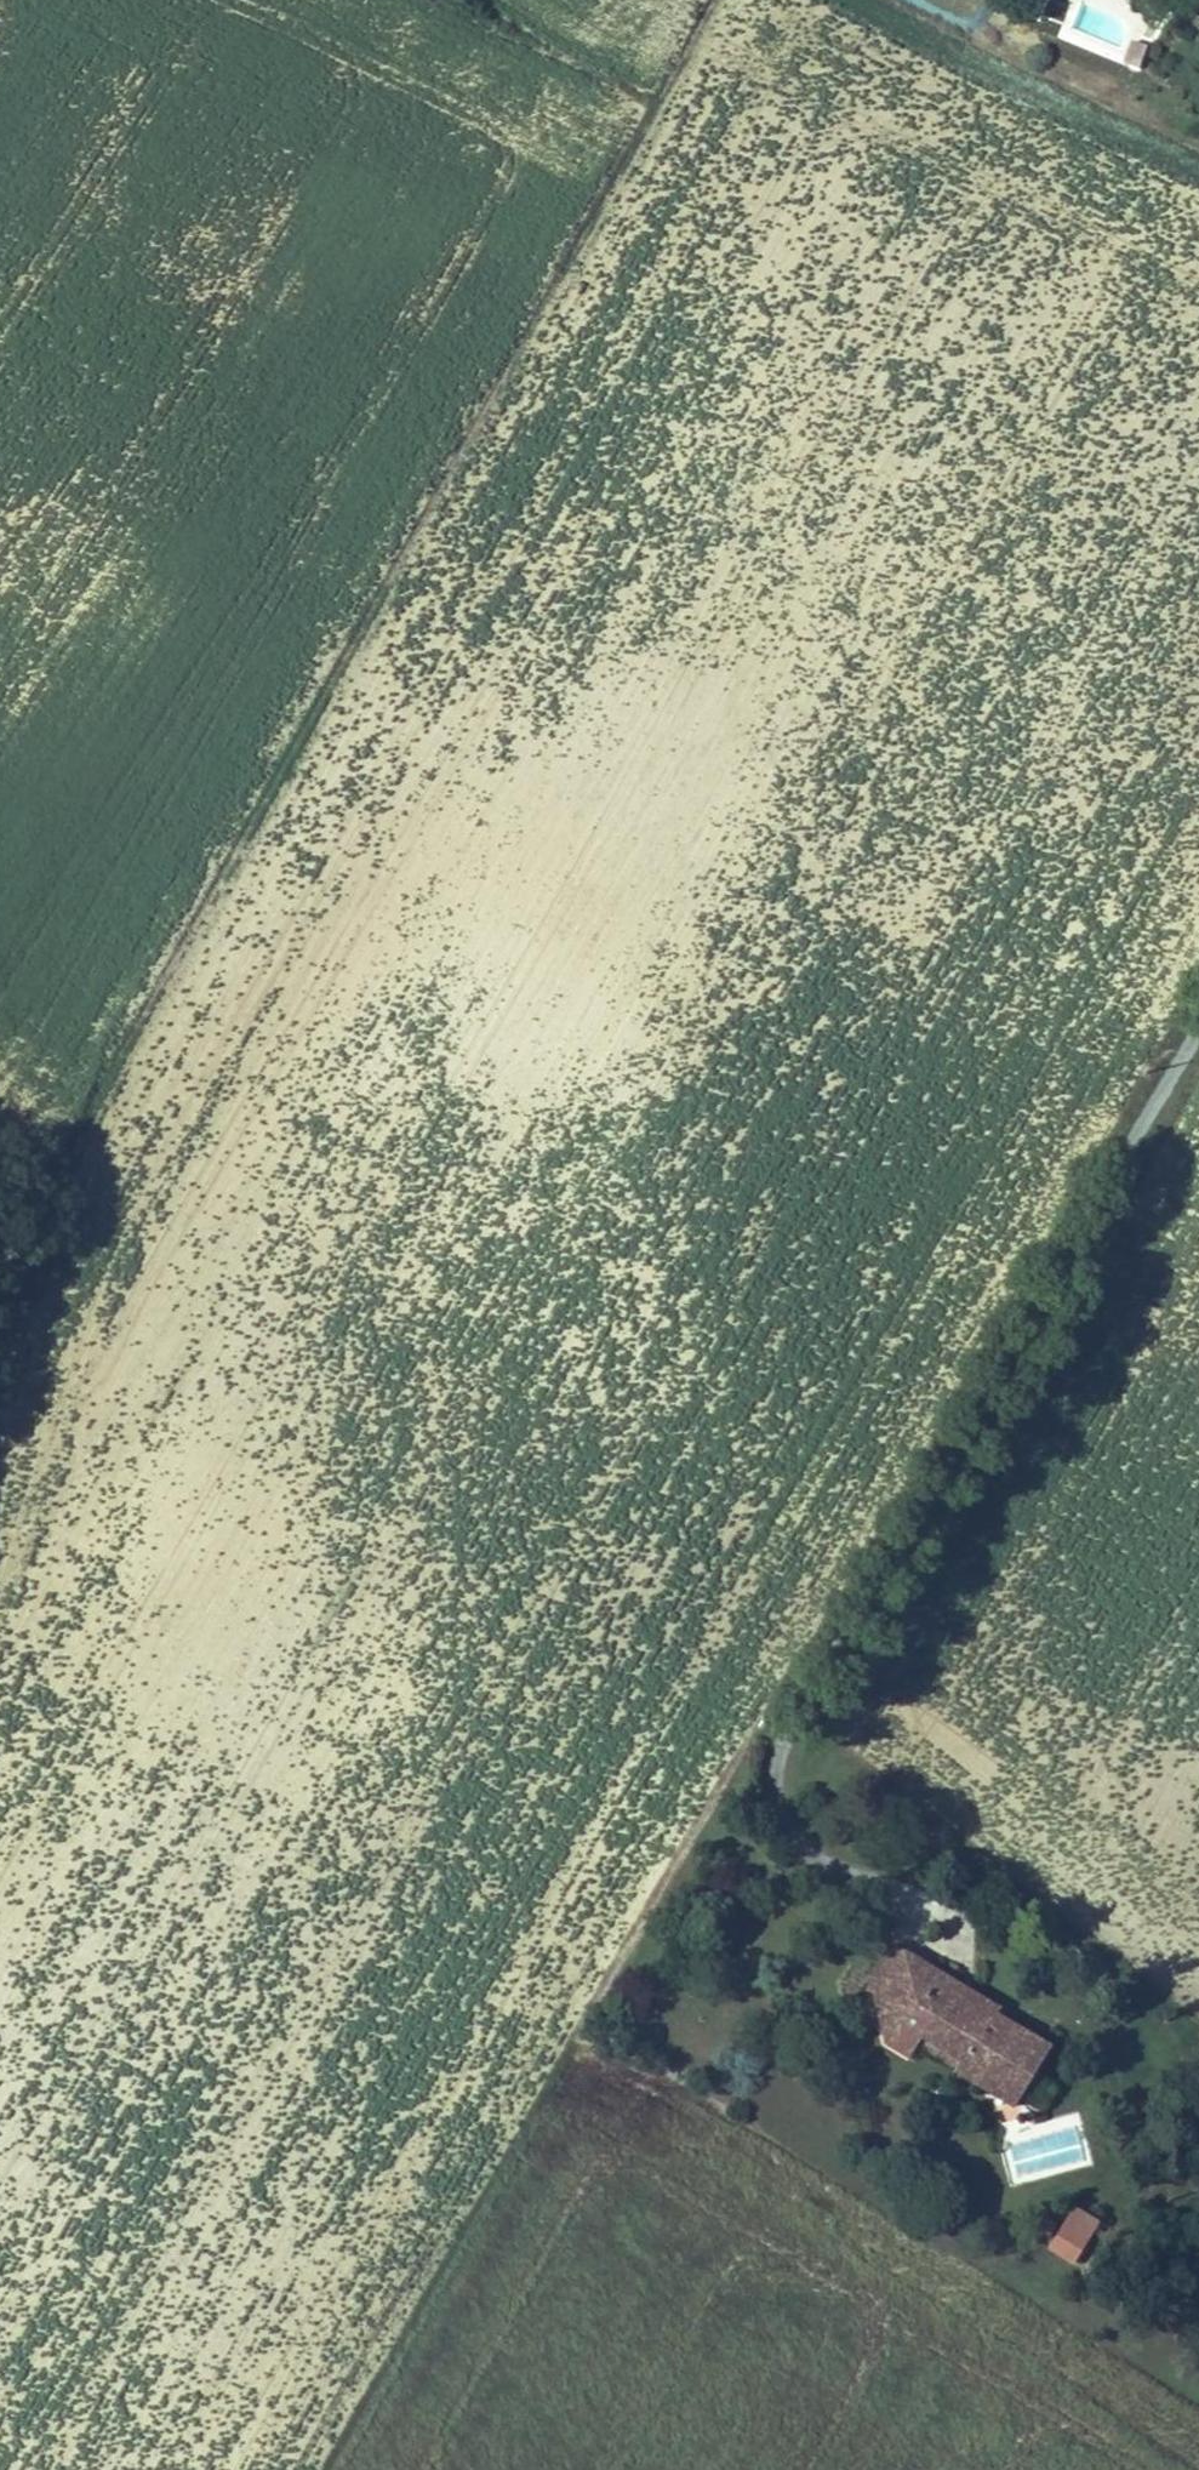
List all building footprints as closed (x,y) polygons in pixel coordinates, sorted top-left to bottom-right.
[(1193,14),(1198,2),(1198,0),(1168,0),(1193,14)] [(1141,69),(1149,43),(1131,38),(1123,63),(1141,69)] [(985,2042),(882,1979),(861,2013),(864,2028),(894,2047),(876,2075),(906,2094),(913,2084),(918,2075),(955,2097),(949,2106),(978,2124),(993,2120),(1011,2131),(1040,2084),(981,2048),(985,2042)] [(1072,2203),(1045,2248),(1075,2265),(1101,2220),(1072,2203)]
